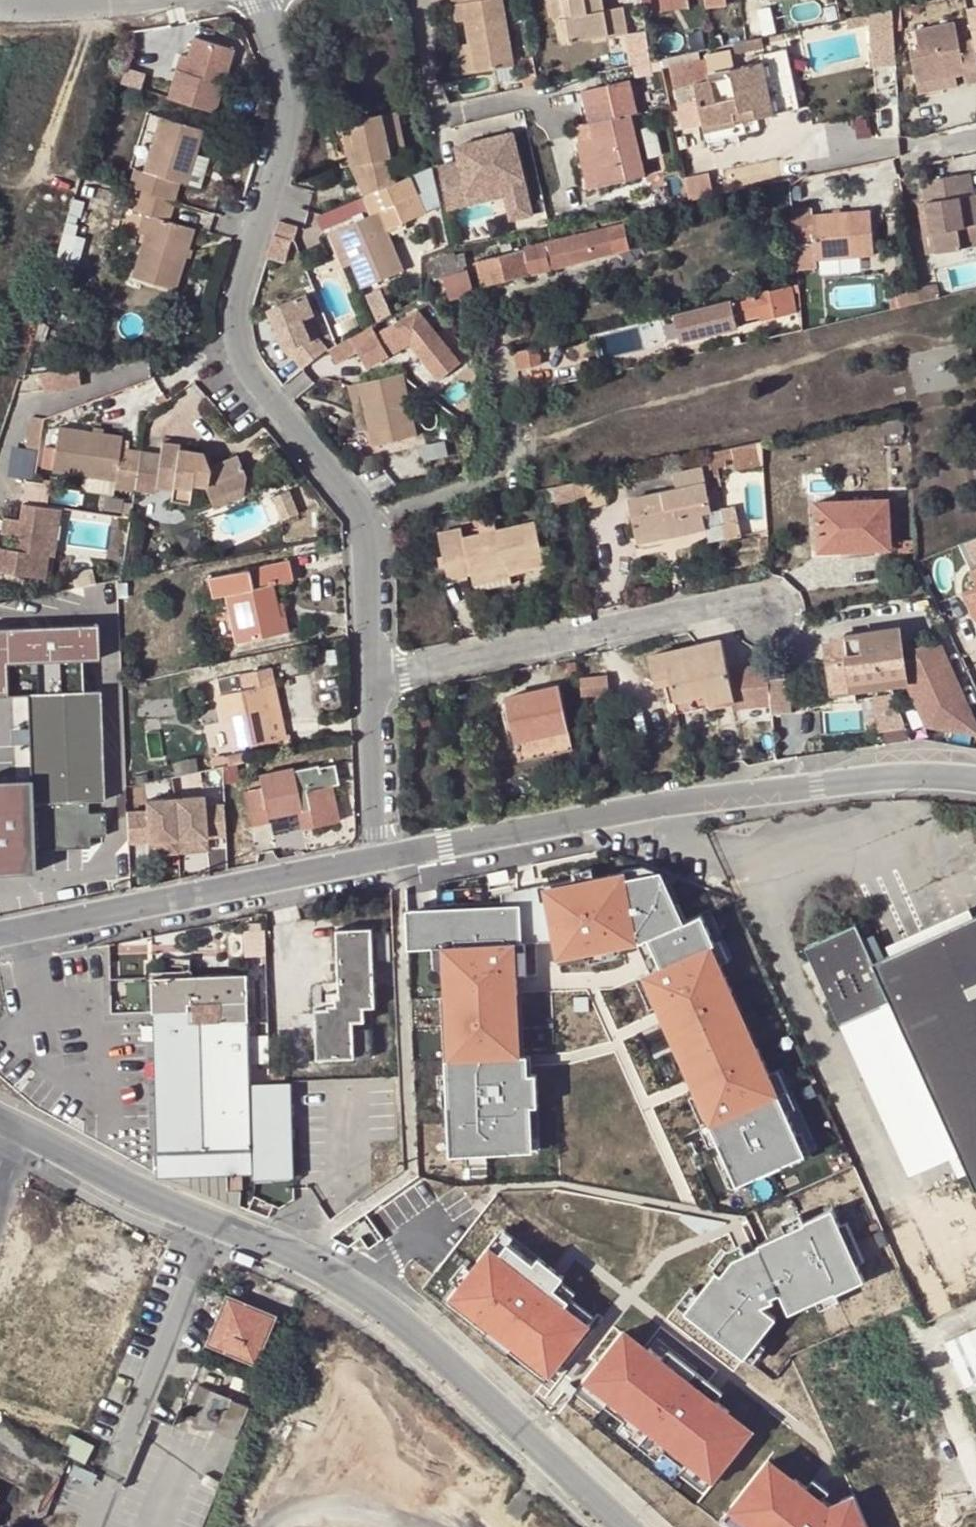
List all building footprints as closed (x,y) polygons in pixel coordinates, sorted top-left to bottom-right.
[(469,44),(475,74),(514,67),(502,0),(452,0),(453,3),(456,22),(465,21),(469,44)] [(568,48),(563,24),(568,23),(563,0),(551,0),(561,50),(568,48)] [(563,24),(568,48),(608,40),(609,44),(630,40),(624,13),(605,16),(602,0),(563,0),(568,23),(563,24)] [(689,0),(660,0),(662,11),(690,7),(689,0)] [(706,11),(726,8),(724,0),(704,0),(706,11)] [(896,43),(893,8),(870,13),(873,45),(896,43)] [(916,79),(955,73),(965,71),(967,81),(975,79),(975,39),(961,41),(956,19),(917,27),(920,48),(911,49),(916,79)] [(238,51),(199,39),(192,60),(188,73),(182,71),(173,99),(219,113),(238,51)] [(110,40),(98,42),(99,49),(111,47),(110,40)] [(458,77),(475,74),(469,44),(452,47),(458,77)] [(701,121),(702,124),(743,115),(744,121),(773,114),(762,62),(734,68),(730,49),(704,54),(705,57),(668,65),(672,86),(693,81),(696,96),(674,101),(680,126),(701,121)] [(182,71),(188,73),(192,60),(186,58),(182,71)] [(119,83),(140,90),(144,75),(123,69),(119,83)] [(957,83),(955,73),(916,79),(918,91),(957,83)] [(583,120),(587,139),(597,186),(645,175),(632,112),(637,111),(630,80),(580,90),(586,120),(583,120)] [(380,111),(389,155),(403,152),(395,108),(380,111)] [(364,195),(394,182),(389,155),(380,111),(346,118),(355,162),(349,163),(364,195)] [(744,121),(743,115),(702,124),(705,139),(746,130),(744,121)] [(158,118),(142,171),(177,183),(182,184),(198,130),(158,118)] [(355,162),(346,118),(340,119),(349,163),(355,162)] [(577,141),(587,139),(583,120),(564,124),(568,142),(577,141)] [(437,164),(446,207),(468,202),(465,191),(499,184),(504,208),(527,203),(511,132),(482,138),(483,145),(455,151),(457,159),(437,164)] [(454,144),(455,151),(483,145),(482,138),(454,144)] [(597,186),(587,139),(577,141),(587,189),(597,186)] [(195,177),(206,179),(210,156),(198,154),(195,177)] [(427,168),(406,177),(411,187),(430,178),(427,168)] [(172,201),(177,183),(142,171),(132,169),(127,187),(137,190),(172,201)] [(957,227),(975,224),(975,216),(974,205),(975,204),(975,192),(972,193),(968,171),(928,179),(932,198),(924,200),(930,231),(933,231),(937,251),(960,247),(959,239),(957,227)] [(683,181),(687,199),(711,194),(707,174),(683,178),(683,181)] [(376,214),(394,207),(402,223),(423,214),(411,187),(406,177),(394,182),(364,195),(373,215),(376,214)] [(920,180),(924,200),(932,198),(928,179),(920,180)] [(121,206),(132,210),(137,190),(127,187),(121,206)] [(132,210),(143,213),(151,216),(166,221),(172,201),(137,190),(132,210)] [(928,253),(937,251),(933,231),(930,231),(924,200),(918,201),(928,253)] [(402,223),(394,207),(376,214),(384,231),(402,223)] [(792,209),(793,241),(813,240),(814,256),(819,256),(851,255),(872,254),(870,212),(811,214),(811,208),(792,209)] [(145,234),(151,216),(143,213),(137,232),(145,234)] [(402,271),(384,231),(376,214),(373,215),(339,230),(339,231),(354,265),(364,288),(402,271)] [(166,221),(151,216),(145,234),(131,276),(170,289),(191,228),(166,221)] [(278,222),(267,259),(285,264),(292,239),(296,227),(278,222)] [(957,227),(959,239),(975,236),(975,224),(957,227)] [(629,253),(624,229),(619,230),(624,254),(629,253)] [(624,254),(619,230),(477,260),(482,284),(624,254)] [(345,269),(354,265),(339,231),(331,234),(345,269)] [(814,256),(813,240),(793,241),(794,257),(814,256)] [(851,263),(851,255),(819,256),(819,264),(851,263)] [(441,274),(449,297),(473,290),(465,266),(441,274)] [(795,282),(790,283),(672,312),(678,339),(736,325),(735,318),(758,313),(759,318),(796,309),(791,291),(797,290),(795,282)] [(929,285),(918,287),(920,300),(931,297),(929,285)] [(900,305),(920,300),(918,287),(898,290),(900,305)] [(365,295),(377,322),(390,315),(379,289),(365,295)] [(301,319),(308,316),(312,314),(304,293),(267,309),(284,350),(287,349),(302,368),(328,351),(317,336),(310,339),(301,319)] [(420,310),(357,343),(368,365),(411,342),(440,379),(461,365),(420,310)] [(821,314),(821,316),(822,323),(833,321),(831,312),(821,314)] [(308,316),(301,319),(310,339),(317,336),(308,316)] [(815,325),(822,323),(821,316),(814,317),(815,325)] [(538,347),(513,353),(517,370),(542,364),(538,347)] [(416,434),(403,373),(381,377),(361,381),(370,423),(374,443),(416,434)] [(359,425),(370,423),(361,381),(350,383),(359,425)] [(28,447),(40,449),(45,418),(33,416),(28,447)] [(134,489),(139,451),(121,448),(122,436),(59,426),(53,471),(83,476),(115,480),(114,487),(134,490),(134,489)] [(731,446),(713,450),(715,460),(732,456),(735,468),(762,462),(761,440),(745,443),(731,446)] [(172,486),(171,490),(191,492),(192,481),(207,482),(206,489),(211,500),(244,487),(246,475),(238,454),(210,466),(196,465),(197,451),(178,448),(179,444),(162,441),(160,454),(139,451),(134,489),(155,491),(155,485),(172,486)] [(197,451),(196,465),(210,466),(204,451),(197,451)] [(627,498),(636,537),(670,530),(671,536),(705,530),(702,514),(710,512),(702,469),(674,474),(677,488),(627,498)] [(115,480),(83,476),(82,485),(88,491),(113,495),(114,487),(115,480)] [(589,505),(606,502),(600,476),(583,480),(587,496),(589,505)] [(587,496),(583,480),(550,487),(554,503),(581,497),(587,496)] [(42,483),(25,481),(24,491),(40,493),(42,483)] [(242,496),(244,487),(211,500),(214,507),(242,496)] [(190,500),(191,492),(171,490),(170,499),(190,500)] [(818,551),(841,550),(841,545),(889,541),(888,498),(816,501),(818,551)] [(46,506),(21,503),(19,519),(8,517),(6,533),(17,535),(14,549),(0,547),(0,571),(44,577),(48,554),(55,507),(46,506)] [(55,507),(48,554),(54,555),(61,508),(55,507)] [(471,574),(507,566),(543,558),(534,519),(463,534),(461,526),(437,531),(447,577),(470,572),(471,574)] [(725,538),(740,535),(737,519),(721,522),(725,538)] [(671,536),(670,530),(636,537),(637,543),(671,536)] [(759,552),(768,552),(767,537),(758,537),(759,552)] [(896,538),(897,550),(911,550),(911,537),(896,538)] [(975,560),(975,537),(960,543),(969,563),(975,560)] [(889,541),(841,545),(841,550),(890,548),(889,541)] [(543,558),(507,566),(509,574),(545,566),(543,558)] [(288,631),(286,615),(281,616),(278,602),(274,583),(292,579),(288,560),(207,578),(211,597),(223,595),(233,643),(288,631)] [(509,574),(507,566),(471,574),(474,590),(511,582),(509,574)] [(968,571),(974,585),(960,592),(972,618),(975,616),(975,568),(968,571)] [(7,692),(6,662),(80,660),(98,659),(97,623),(0,626),(0,693),(7,692)] [(845,633),(849,660),(861,658),(866,687),(904,681),(897,627),(845,633)] [(649,652),(654,677),(668,674),(670,682),(674,699),(707,693),(709,705),(734,700),(721,637),(695,642),(649,652)] [(866,687),(861,658),(849,660),(852,689),(866,687)] [(29,752),(30,777),(33,848),(87,846),(87,835),(104,834),(104,812),(87,812),(86,800),(102,800),(98,690),(81,690),(80,660),(6,662),(7,692),(27,692),(28,736),(29,752)] [(230,746),(274,736),(262,682),(272,680),(269,666),(216,678),(230,746)] [(670,682),(668,674),(654,677),(656,685),(670,682)] [(795,707),(792,675),(773,676),(776,708),(795,707)] [(272,680),(262,682),(274,736),(283,734),(272,680)] [(573,747),(559,683),(505,695),(519,758),(573,747)] [(709,705),(707,693),(674,699),(677,712),(709,705)] [(20,752),(29,752),(28,736),(20,736),(20,752)] [(268,816),(297,811),(310,809),(313,824),(340,819),(332,784),(338,783),(334,763),(317,766),(317,763),(292,768),(292,766),(258,772),(261,785),(244,789),(251,825),(269,821),(268,816)] [(33,848),(30,777),(0,778),(0,872),(33,871),(33,848)] [(126,809),(127,840),(147,838),(175,837),(203,836),(224,835),(222,804),(201,805),(201,795),(145,798),(146,808),(126,809)] [(313,824),(310,809),(297,811),(299,827),(313,824)] [(175,837),(175,847),(203,846),(203,836),(175,837)] [(175,847),(175,837),(147,838),(148,848),(175,847)] [(544,896),(556,954),(586,949),(587,954),(622,948),(618,928),(633,926),(637,945),(648,943),(660,969),(644,976),(658,1008),(676,1000),(682,1014),(669,1020),(694,1078),(707,1073),(713,1086),(694,1094),(708,1127),(706,1128),(723,1169),(728,1167),(737,1187),(797,1161),(788,1141),(793,1139),(755,1051),(748,1054),(724,997),(731,994),(711,948),(715,947),(702,918),(674,930),(665,909),(675,906),(660,874),(625,881),(624,874),(573,883),(575,890),(544,896)] [(517,911),(405,917),(407,951),(442,950),(445,1000),(452,999),(455,1061),(445,1061),(446,1079),(451,1079),(452,1108),(447,1108),(450,1157),(518,1153),(517,1142),(532,1141),(530,1107),(523,1107),(521,1074),(501,1075),(500,1059),(515,1058),(512,994),(497,995),(497,979),(517,978),(515,945),(519,944),(517,911)] [(809,943),(843,1021),(893,999),(975,1190),(975,918),(876,960),(860,921),(809,943)] [(371,931),(336,931),(336,993),(325,993),(325,1009),(317,1009),(317,1058),(355,1058),(355,1022),(363,1022),(363,1010),(372,1010),(371,931)] [(153,1023),(157,1171),(216,1170),(216,1189),(253,1188),(253,1177),(295,1175),(292,1081),(270,1081),(269,1040),(249,1041),(247,971),(151,974),(153,1023)] [(685,1315),(745,1361),(777,1321),(762,1310),(774,1304),(772,1300),(780,1296),(789,1317),(865,1285),(857,1267),(855,1268),(838,1231),(840,1230),(832,1213),(758,1247),(762,1257),(742,1266),(739,1259),(734,1262),(722,1278),(717,1274),(685,1315)] [(916,1218),(889,1230),(924,1310),(951,1298),(916,1218)] [(145,1235),(134,1231),(131,1237),(142,1242),(145,1235)] [(530,1351),(554,1370),(591,1323),(554,1295),(558,1290),(555,1288),(565,1276),(539,1256),(534,1262),(508,1242),(500,1253),(490,1245),(448,1299),(487,1330),(490,1326),(513,1344),(510,1348),(523,1359),(530,1351)] [(244,1293),(244,1291),(244,1289),(243,1287),(242,1286),(240,1285),(238,1284),(236,1285),(234,1286),(233,1287),(232,1289),(232,1291),(233,1293),(234,1294),(235,1295),(237,1296),(239,1296),(241,1296),(242,1295),(244,1293)] [(205,1345),(257,1367),(278,1316),(227,1295),(205,1345)] [(249,1357),(255,1355),(268,1322),(264,1314),(260,1311),(256,1308),(247,1305),(243,1305),(234,1307),(226,1312),(221,1318),(216,1329),(218,1339),(223,1347),(230,1353),(239,1357),(249,1357)] [(945,1338),(965,1384),(975,1379),(975,1325),(945,1338)] [(622,1332),(585,1379),(610,1398),(605,1404),(625,1420),(685,1467),(690,1461),(714,1480),(751,1433),(714,1405),(718,1400),(650,1346),(646,1351),(622,1332)] [(199,1385),(185,1417),(237,1439),(251,1407),(199,1385)] [(70,1433),(61,1451),(71,1456),(85,1464),(95,1445),(88,1442),(70,1433)] [(855,1493),(842,1498),(836,1506),(808,1485),(805,1489),(768,1460),(731,1507),(756,1526),(870,1526),(855,1493)] [(200,1484),(216,1490),(219,1482),(210,1478),(211,1477),(204,1474),(200,1484)]
